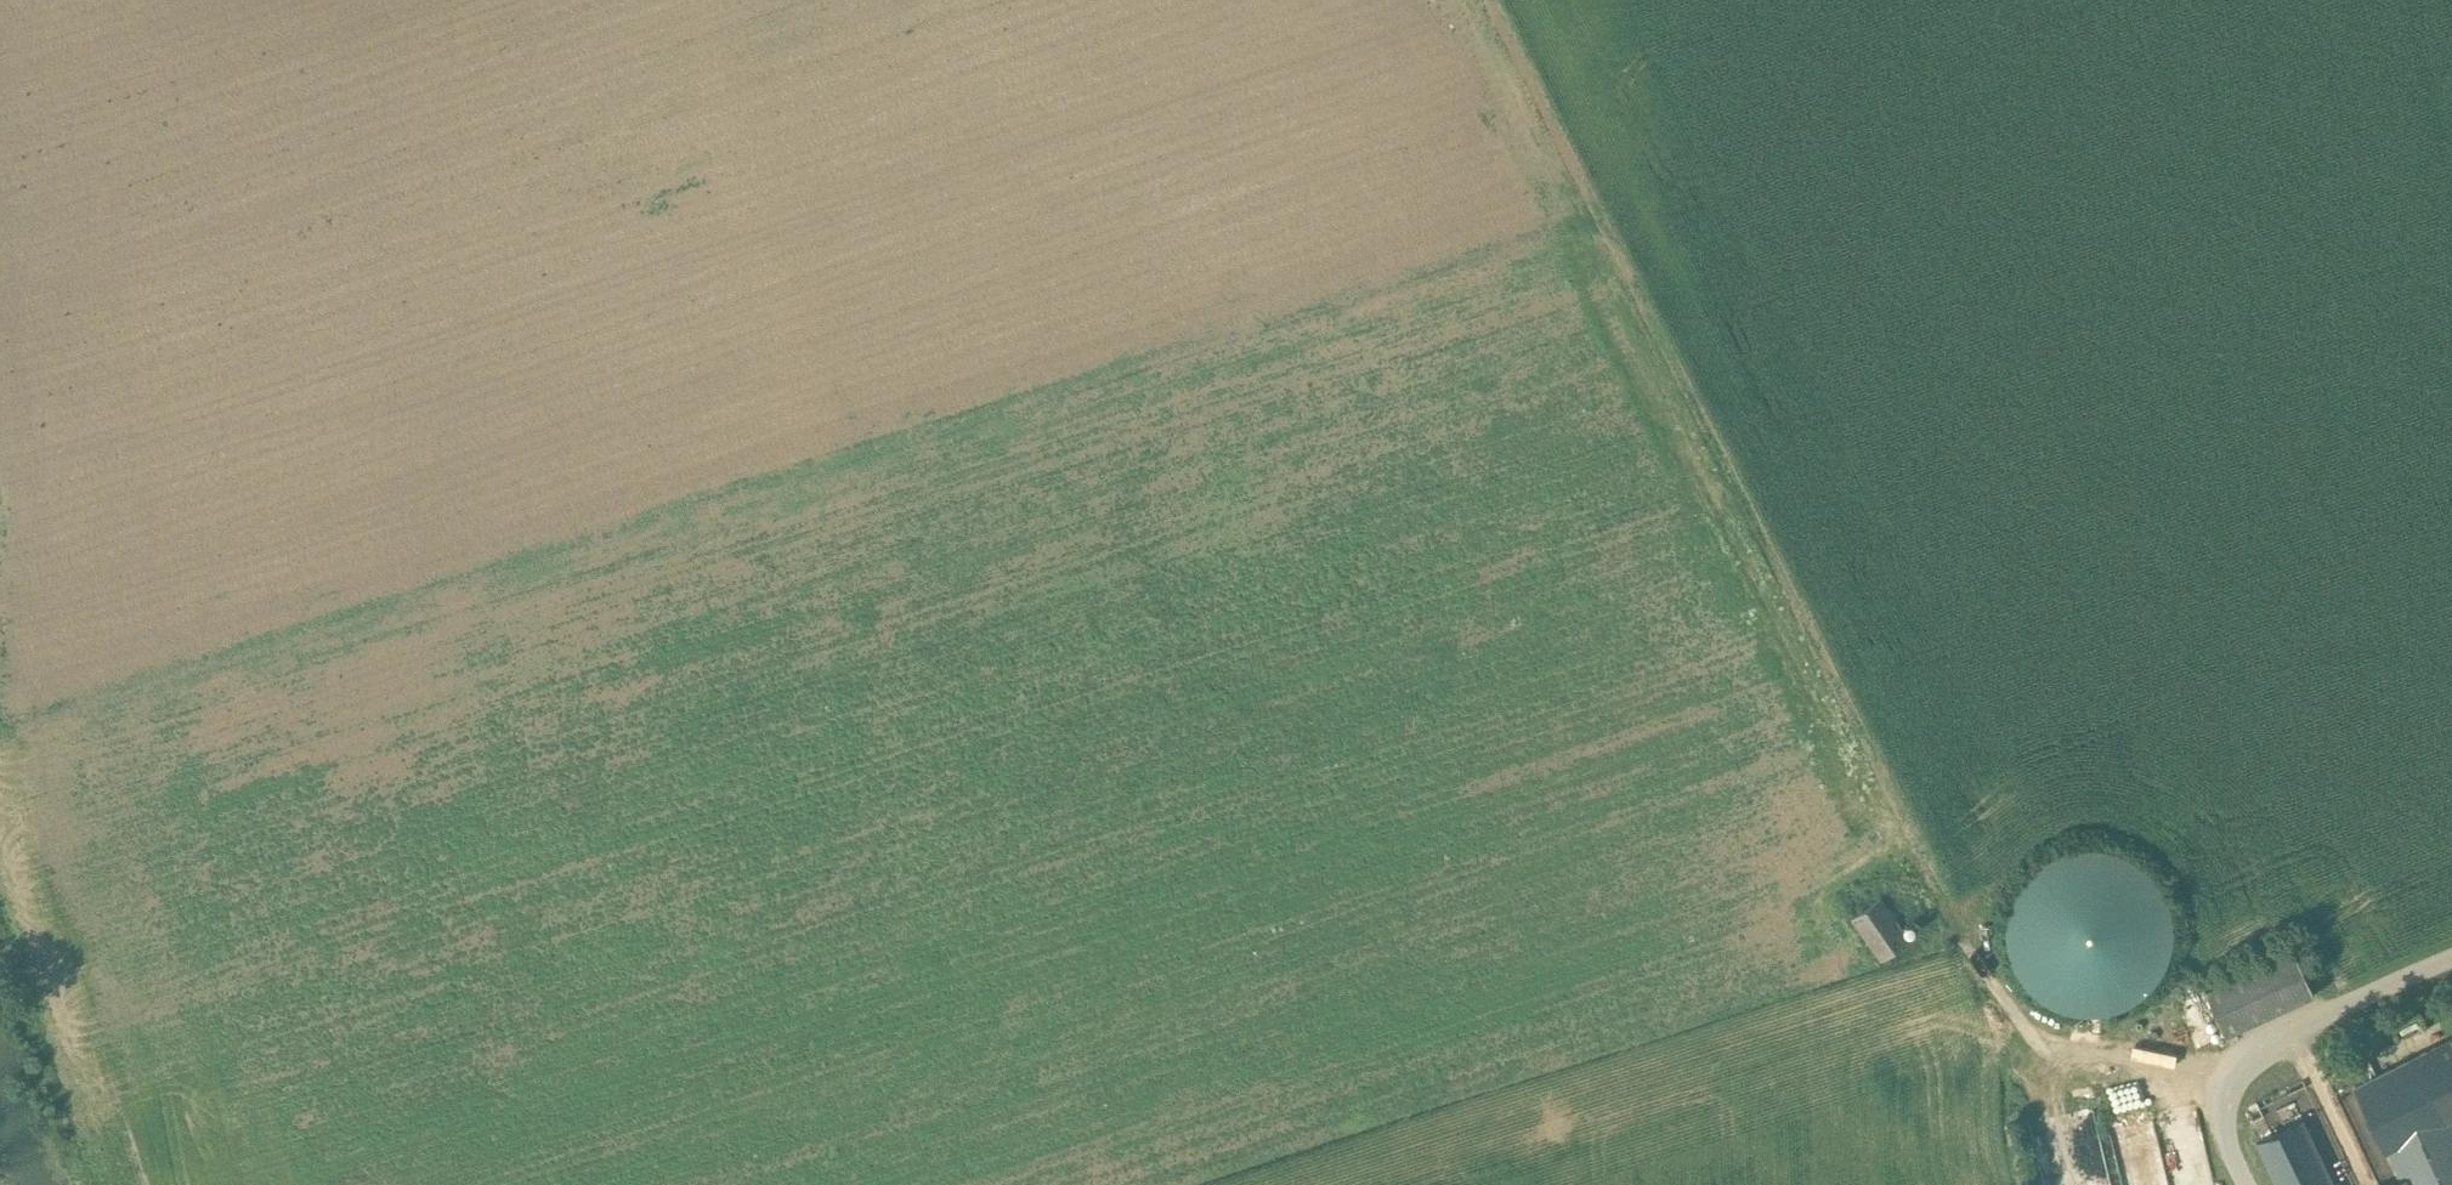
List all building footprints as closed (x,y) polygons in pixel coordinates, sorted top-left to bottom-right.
[(2164,932),(2139,864),(2080,844),(2017,866),(1998,926),(2023,995),(2083,1015),(2144,993),(2164,932)] [(1880,895),(1852,914),(1882,956),(1909,937),(1880,895)] [(2293,950),(2205,991),(2225,1035),(2314,994),(2293,950)] [(2353,1083),(2382,1150),(2451,1116),(2451,1035),(2353,1083)] [(2197,1110),(2153,1120),(2168,1184),(2214,1184),(2197,1110)] [(2384,1149),(2396,1175),(2400,1174),(2405,1184),(2451,1184),(2451,1116),(2384,1149)] [(2301,1117),(2257,1137),(2279,1184),(2333,1184),(2301,1117)] [(2109,1131),(2122,1184),(2168,1184),(2153,1120),(2109,1131)] [(2400,1174),(2396,1175),(2376,1184),(2405,1184),(2400,1174)]
